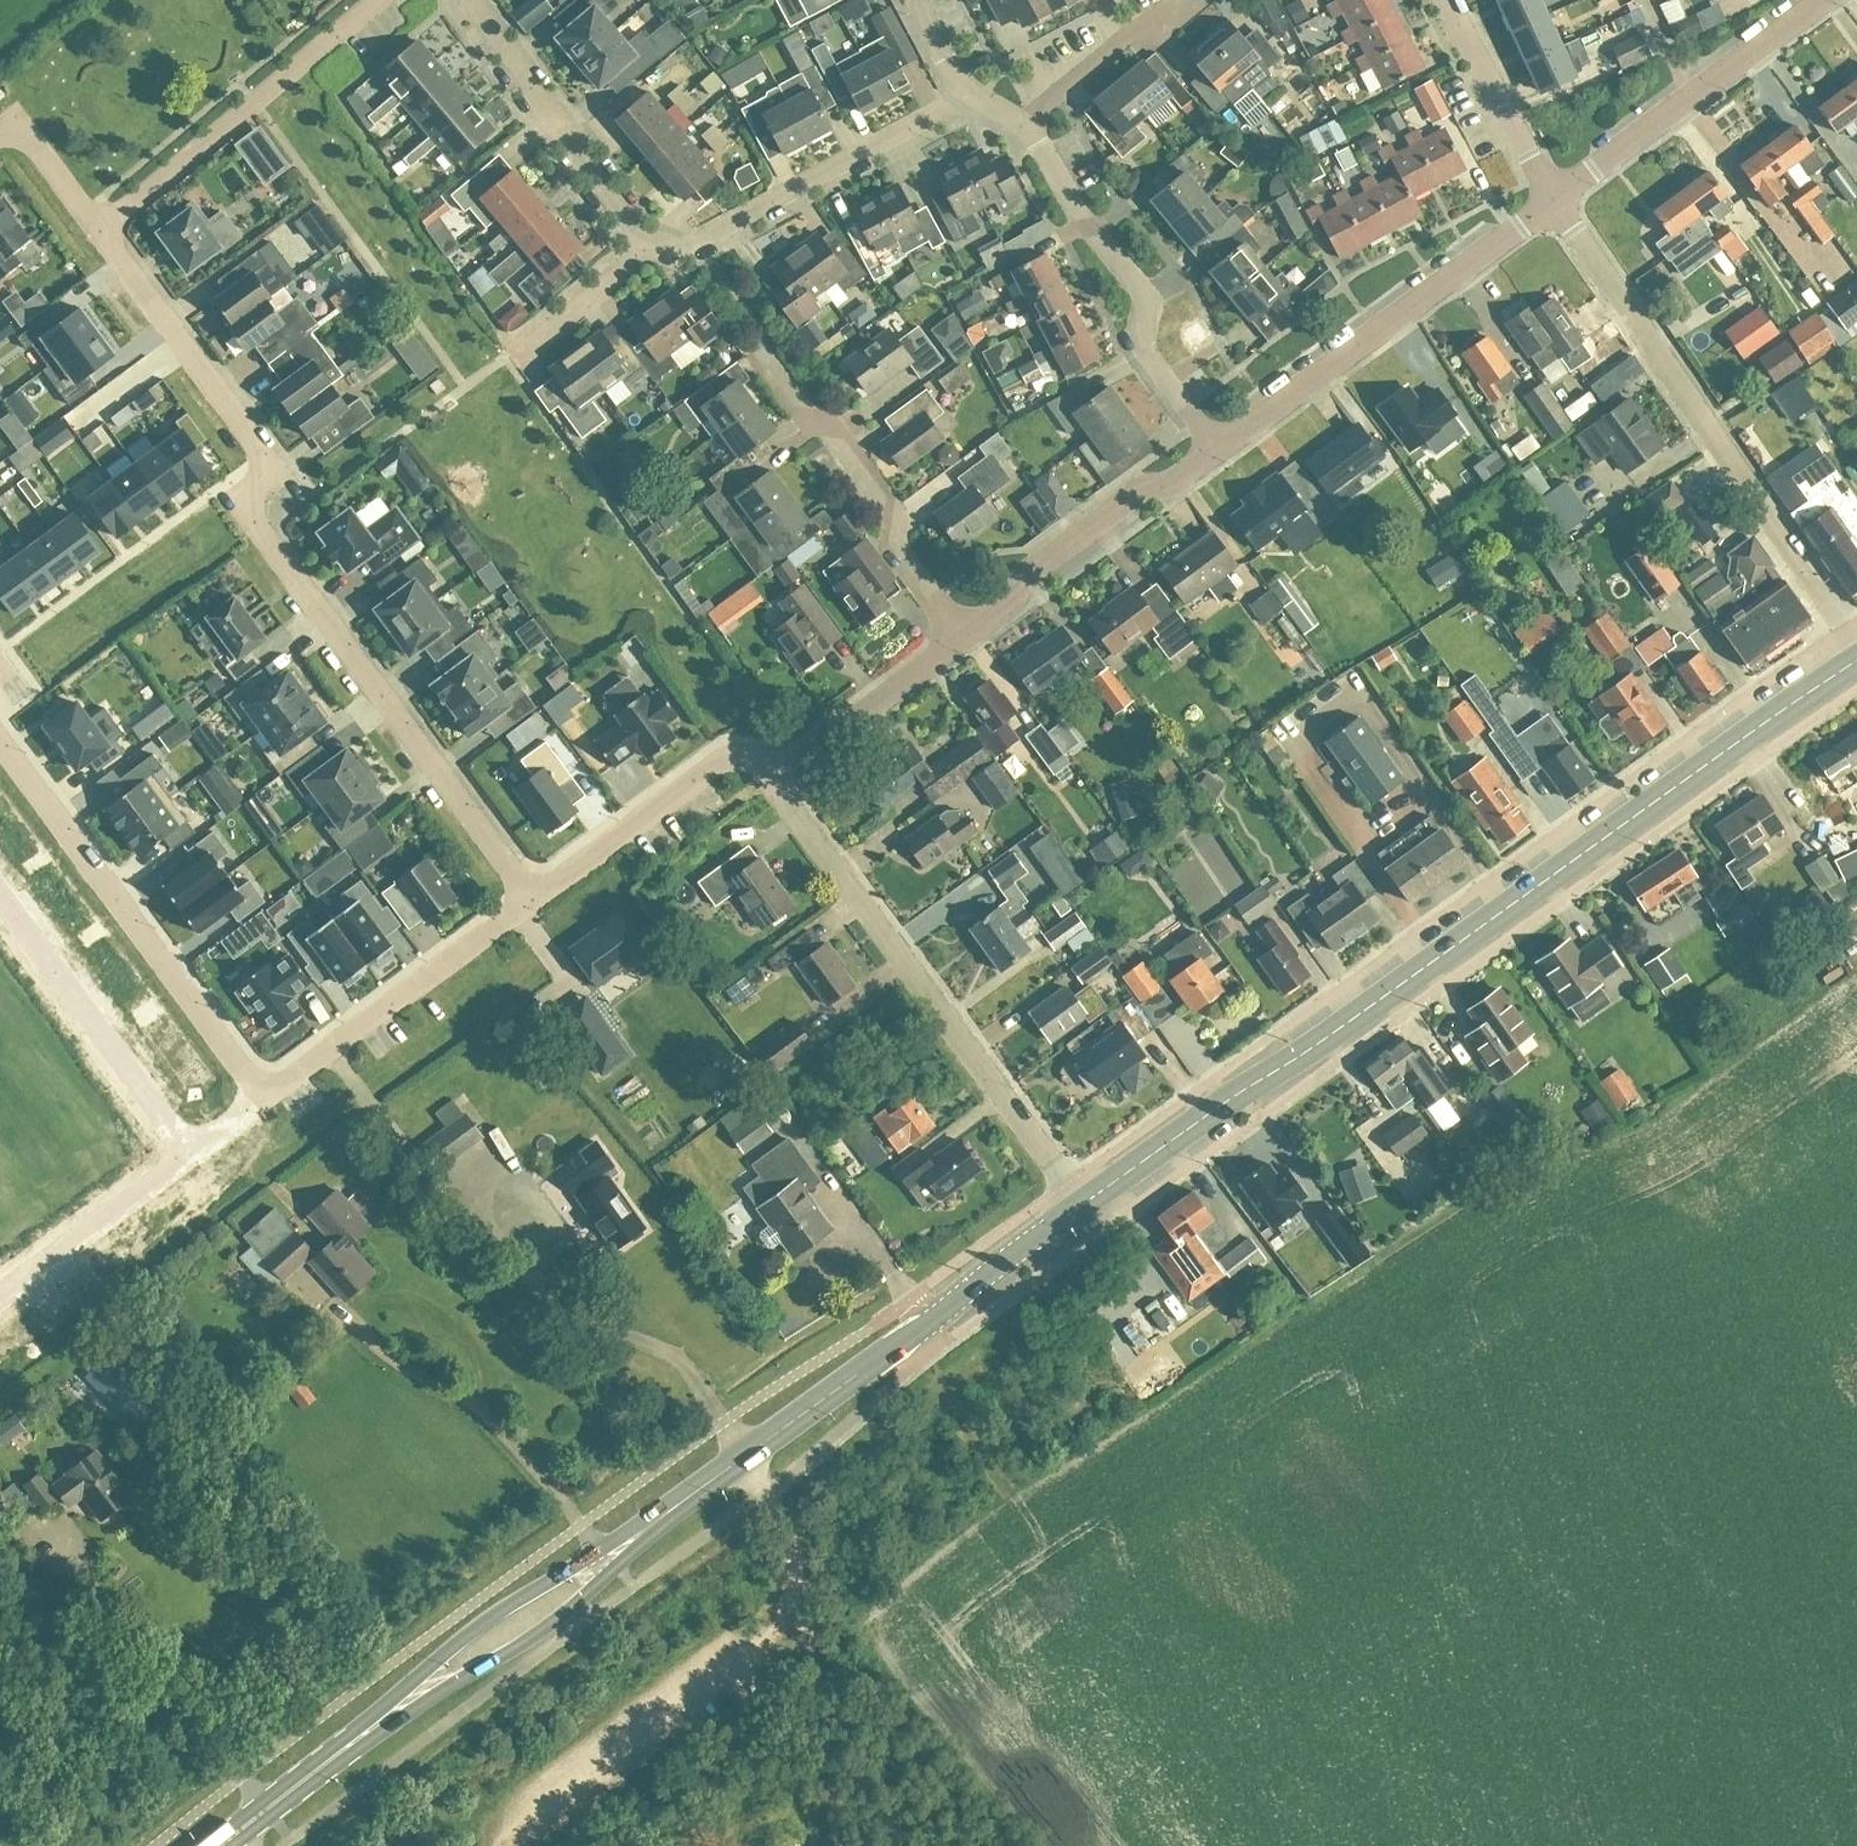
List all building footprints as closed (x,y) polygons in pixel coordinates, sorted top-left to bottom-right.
[(615,30),(603,16),(617,4),(613,0),(575,0),(574,1),(585,14),(556,37),(559,40),(557,45),(564,55),(570,54),(577,62),(615,30)] [(672,10),(695,2),(695,0),(669,0),(672,10)] [(808,17),(834,3),(833,0),(799,0),(808,17)] [(1001,24),(1017,16),(1022,26),(1026,24),(1029,27),(1038,22),(1038,18),(1051,11),(1045,0),(989,0),(1001,24)] [(1051,11),(1064,4),(1067,6),(1076,1),(1076,0),(1045,0),(1051,11)] [(1396,11),(1390,0),(1352,0),(1344,4),(1342,0),(1336,0),(1327,5),(1334,19),(1344,13),(1351,27),(1355,25),(1359,31),(1396,11)] [(1547,15),(1539,0),(1501,0),(1515,30),(1547,15)] [(1604,20),(1642,0),(1593,0),(1604,20)] [(1662,0),(1671,19),(1689,11),(1684,0),(1662,0)] [(1709,31),(1731,21),(1720,0),(1715,0),(1698,9),(1709,31)] [(911,86),(900,67),(917,59),(889,8),(871,17),(882,37),(859,49),(860,50),(886,100),(911,86)] [(1374,58),(1411,39),(1396,11),(1359,31),(1355,25),(1351,27),(1341,32),(1349,46),(1359,41),(1366,54),(1371,52),(1374,58)] [(1515,30),(1529,60),(1561,45),(1547,15),(1515,30)] [(1207,38),(1251,89),(1269,74),(1266,69),(1281,57),(1268,42),(1255,53),(1248,44),(1228,21),(1207,38)] [(615,30),(577,62),(585,71),(583,76),(590,85),(596,84),(599,87),(627,63),(637,76),(661,56),(641,33),(628,45),(615,30)] [(1614,48),(1623,65),(1649,53),(1640,35),(1614,48)] [(1229,101),(1232,105),(1252,128),(1270,112),(1251,89),(1207,38),(1187,55),(1203,73),(1211,84),(1199,95),(1214,113),(1229,101)] [(1371,52),(1366,54),(1357,59),(1364,73),(1373,68),(1384,88),(1425,66),(1411,39),(1374,58),(1371,52)] [(417,40),(379,72),(396,92),(399,96),(437,64),(417,40)] [(825,75),(838,68),(824,43),(811,50),(825,75)] [(718,44),(709,57),(721,65),(730,52),(718,44)] [(1561,45),(1529,60),(1544,91),(1575,76),(1561,45)] [(886,100),(860,50),(836,63),(862,113),(886,100)] [(1177,111),(1166,97),(1169,95),(1180,108),(1192,99),(1172,74),(1161,84),(1141,61),(1117,81),(1146,115),(1157,128),(1177,111)] [(418,119),(456,86),(437,64),(399,96),(396,92),(382,104),(389,113),(403,101),(418,119)] [(798,95),(786,101),(808,141),(832,129),(811,90),(824,83),(814,65),(801,73),(804,78),(798,80),(796,90),(798,95)] [(711,95),(724,83),(714,72),(701,83),(711,95)] [(1360,79),(1347,87),(1356,102),(1369,95),(1360,79)] [(1432,80),(1415,89),(1433,124),(1450,114),(1432,80)] [(1847,87),(1856,101),(1856,80),(1847,87)] [(1146,115),(1117,81),(1092,101),(1113,126),(1102,135),(1121,158),(1144,139),(1133,126),(1146,115)] [(675,104),(688,93),(680,84),(668,95),(675,104)] [(1844,126),(1851,136),(1856,132),(1856,125),(1852,119),(1856,116),(1856,101),(1847,87),(1845,89),(1842,85),(1831,93),(1834,97),(1819,108),(1836,131),(1844,126)] [(425,155),(439,143),(437,141),(475,108),(456,86),(418,119),(432,135),(417,147),(425,155)] [(767,92),(766,95),(741,109),(754,135),(769,127),(784,154),(808,141),(786,101),(779,88),(778,89),(775,88),(767,92)] [(633,139),(666,112),(648,91),(616,119),(633,139)] [(688,93),(675,104),(683,113),(695,102),(688,93)] [(1339,120),(1352,113),(1346,100),(1332,107),(1339,120)] [(375,125),(389,113),(382,104),(368,116),(375,125)] [(475,108),(437,141),(439,143),(456,163),(494,131),(475,108)] [(1406,127),(1398,112),(1398,111),(1383,119),(1391,134),(1406,127)] [(683,132),(666,112),(633,139),(650,159),(683,132)] [(1335,118),(1316,127),(1327,148),(1346,138),(1335,118)] [(701,135),(709,144),(721,133),(714,124),(701,135)] [(1796,124),(1768,144),(1786,168),(1797,160),(1809,176),(1825,165),(1813,148),(1814,148),(1796,124)] [(1316,127),(1298,137),(1309,158),(1327,148),(1316,127)] [(1419,147),(1439,184),(1466,169),(1444,129),(1423,140),(1418,130),(1405,137),(1410,147),(1412,150),(1419,147)] [(700,152),(683,132),(650,159),(667,179),(700,152)] [(721,133),(709,144),(716,153),(729,142),(721,133)] [(1741,165),(1766,199),(1770,205),(1787,193),(1775,177),(1786,168),(1768,144),(1741,165)] [(250,162),(265,184),(289,166),(273,145),(250,162)] [(1400,175),(1412,199),(1439,184),(1419,147),(1412,150),(1410,147),(1396,155),(1391,145),(1378,151),(1385,165),(1392,161),(1400,175)] [(425,155),(417,147),(403,159),(410,167),(425,155)] [(1358,164),(1349,147),(1335,154),(1344,171),(1358,164)] [(990,164),(982,150),(959,162),(982,205),(993,199),(1001,212),(1009,214),(1029,204),(1003,157),(990,164)] [(717,172),(700,152),(667,179),(685,200),(717,172)] [(1204,195),(1194,184),(1203,177),(1203,173),(1197,165),(1192,165),(1183,153),(1159,173),(1167,182),(1149,197),(1171,223),(1204,195)] [(982,205),(959,162),(936,175),(954,209),(942,216),(956,242),(981,228),(972,210),(982,205)] [(1312,182),(1325,175),(1318,162),(1305,168),(1312,182)] [(1850,201),(1856,195),(1856,186),(1841,164),(1829,173),(1850,201)] [(241,168),(228,176),(240,197),(254,189),(241,168)] [(529,188),(513,169),(491,187),(478,172),(451,195),(465,211),(469,208),(486,228),(497,218),(496,216),(529,188)] [(1734,204),(1726,194),(1709,171),(1682,191),(1699,215),(1708,208),(1718,221),(1732,211),(1734,204)] [(1142,174),(1131,173),(1121,183),(1130,194),(1147,181),(1142,174)] [(1373,192),(1394,230),(1421,215),(1412,199),(1400,175),(1379,186),(1374,176),(1360,183),(1365,193),(1367,196),(1373,192)] [(1802,187),(1810,199),(1819,211),(1830,203),(1813,179),(1802,187)] [(918,245),(909,230),(919,224),(897,184),(874,196),(905,252),(918,245)] [(1810,199),(1802,187),(1788,197),(1797,209),(1802,216),(1814,208),(1809,200),(1810,199)] [(514,237),(513,237),(546,208),(529,188),(496,216),(497,218),(506,228),(488,243),(496,253),(514,237)] [(1346,206),(1367,245),(1394,230),(1373,192),(1367,196),(1365,193),(1352,200),(1346,190),(1333,197),(1338,207),(1340,210),(1346,206)] [(1708,227),(1699,215),(1682,191),(1654,211),(1672,235),(1659,244),(1668,256),(1708,227)] [(22,264),(14,254),(31,241),(19,224),(13,216),(17,213),(4,195),(0,198),(0,281),(22,264)] [(1207,232),(1217,244),(1242,224),(1252,216),(1243,206),(1233,214),(1223,202),(1215,209),(1204,195),(1171,223),(1190,246),(1207,232)] [(905,252),(874,196),(851,208),(870,243),(857,250),(873,280),(887,273),(882,265),(905,252)] [(449,209),(441,197),(429,206),(438,217),(449,209)] [(188,272),(222,247),(213,236),(231,223),(230,222),(228,223),(221,214),(223,213),(222,212),(208,222),(193,202),(173,217),(175,220),(158,232),(188,272)] [(1319,204),(1305,212),(1312,224),(1319,221),(1340,259),(1367,245),(1346,206),(1340,210),(1338,207),(1324,215),(1319,204)] [(343,240),(319,207),(296,224),(306,237),(312,233),(327,252),(343,240)] [(499,285),(531,258),(530,257),(563,229),(546,208),(513,237),(514,237),(521,246),(489,273),(499,285)] [(1833,235),(1814,208),(1802,216),(1822,243),(1833,235)] [(1261,247),(1242,224),(1217,244),(1227,255),(1208,271),(1228,295),(1263,268),(1252,255),(1261,247)] [(1726,225),(1713,234),(1722,246),(1734,237),(1726,225)] [(945,241),(938,228),(925,235),(932,248),(945,241)] [(519,285),(537,306),(567,281),(558,270),(581,250),(563,229),(530,257),(531,258),(539,267),(519,285)] [(866,274),(846,247),(835,256),(822,239),(817,232),(794,250),(825,291),(837,282),(844,291),(866,274)] [(1001,236),(983,247),(992,263),(1010,252),(1001,236)] [(232,324),(267,298),(268,299),(271,296),(261,282),(271,274),(264,265),(268,262),(259,250),(235,267),(244,279),(215,301),(232,323),(232,324)] [(825,291),(794,250),(771,267),(782,282),(771,291),(777,299),(796,326),(819,309),(820,308),(813,299),(825,291)] [(1025,296),(1059,278),(1045,252),(1013,269),(1012,267),(993,276),(998,286),(1016,277),(1024,293),(1025,296)] [(1324,291),(1337,281),(1330,267),(1315,275),(1324,291)] [(1263,268),(1228,295),(1248,319),(1262,307),(1281,329),(1308,306),(1279,270),(1270,277),(1263,268)] [(1039,321),(1072,304),(1059,278),(1025,296),(1024,293),(1006,302),(1011,312),(1029,303),(1037,319),(1039,321)] [(1828,303),(1851,336),(1856,332),(1856,284),(1828,303)] [(364,316),(385,301),(374,286),(353,302),(364,316)] [(724,329),(704,303),(698,294),(686,303),(679,293),(675,288),(652,305),(682,345),(692,337),(700,347),(701,347),(701,346),(724,329)] [(277,312),(268,299),(267,298),(232,324),(232,323),(228,326),(245,350),(254,344),(275,329),(283,340),(290,349),(312,332),(320,326),(298,297),(277,312)] [(1552,298),(1534,310),(1557,343),(1555,346),(1561,355),(1559,356),(1570,371),(1591,356),(1580,341),(1581,341),(1552,298)] [(1052,347),(1086,329),(1072,304),(1039,321),(1037,319),(1020,328),(1025,338),(1042,329),(1051,345),(1052,347)] [(1760,304),(1726,330),(1746,357),(1780,331),(1760,304)] [(502,320),(511,331),(530,317),(522,305),(502,320)] [(634,355),(650,375),(654,381),(677,364),(678,364),(671,354),(682,345),(652,305),(628,322),(632,327),(646,346),(634,355)] [(1557,343),(1534,310),(1530,305),(1507,321),(1540,369),(1559,355),(1559,356),(1561,355),(1555,346),(1557,343)] [(44,369),(44,370),(98,331),(95,327),(99,324),(88,310),(85,313),(81,308),(55,328),(46,316),(18,337),(27,349),(33,345),(48,366),(44,369)] [(1818,313),(1790,332),(1811,364),(1839,345),(1835,339),(1846,332),(1829,308),(1819,315),(1818,313)] [(17,329),(7,316),(0,321),(0,342),(17,329)] [(836,320),(809,326),(815,350),(842,343),(836,320)] [(985,336),(982,322),(967,331),(974,346),(985,336)] [(921,375),(943,358),(918,325),(898,340),(888,328),(846,359),(869,390),(910,360),(921,375)] [(1066,373),(1099,356),(1086,329),(1052,347),(1051,345),(1033,354),(1038,364),(1056,354),(1066,373)] [(98,331),(44,370),(70,405),(97,385),(88,373),(115,353),(111,349),(115,346),(104,332),(101,335),(98,331)] [(274,389),(291,413),(331,384),(343,375),(333,361),(312,332),(290,349),(287,350),(301,369),(282,383),(274,389)] [(629,391),(650,375),(634,355),(630,350),(619,358),(599,332),(575,350),(604,390),(620,378),(629,391)] [(1490,401),(1518,382),(1487,335),(1482,338),(1479,335),(1475,334),(1466,339),(1465,344),(1468,348),(1464,351),(1482,378),(1477,381),(1490,401)] [(973,348),(962,335),(947,348),(946,348),(956,361),(973,348)] [(1775,380),(1801,362),(1787,341),(1761,358),(1775,380)] [(604,390),(575,350),(548,370),(568,397),(558,404),(583,439),(608,420),(592,400),(604,390)] [(1043,373),(1036,359),(1018,368),(1025,383),(1043,373)] [(950,394),(972,378),(962,363),(940,379),(950,394)] [(708,381),(701,372),(696,376),(694,383),(699,389),(708,381)] [(1792,420),(1816,404),(1797,376),(1796,375),(1772,391),(1792,420)] [(711,437),(721,430),(756,404),(742,385),(736,377),(716,392),(709,383),(686,400),(684,401),(711,437)] [(291,413),(309,437),(336,417),(345,429),(370,411),(360,397),(348,406),(331,384),(291,413)] [(1071,432),(1085,422),(1095,435),(1129,409),(1111,384),(1091,399),(1081,384),(1047,402),(1071,432)] [(1554,436),(1570,425),(1542,384),(1525,395),(1554,436)] [(159,398),(152,388),(132,402),(140,412),(159,398)] [(933,421),(945,412),(928,388),(908,403),(917,417),(884,441),(903,467),(944,437),(933,421)] [(1408,388),(1380,408),(1411,449),(1424,439),(1438,429),(1437,428),(1454,415),(1456,414),(1438,389),(1424,399),(1426,401),(1420,405),(1408,388)] [(1591,390),(1565,408),(1573,420),(1599,402),(1591,390)] [(1628,472),(1663,447),(1644,421),(1628,399),(1593,424),(1611,450),(1628,472)] [(756,404),(721,430),(739,454),(774,427),(756,404)] [(135,413),(129,405),(111,418),(112,418),(114,417),(119,424),(117,425),(118,426),(135,413)] [(1148,435),(1129,409),(1095,435),(1081,446),(1091,460),(1100,472),(1107,482),(1137,460),(1129,449),(1148,435)] [(158,446),(187,485),(211,468),(197,448),(208,439),(188,412),(175,421),(181,429),(158,446)] [(1506,432),(1498,419),(1490,424),(1498,436),(1506,432)] [(46,455),(58,447),(73,436),(61,420),(46,431),(35,440),(46,455)] [(1382,457),(1358,425),(1307,462),(1331,494),(1335,492),(1342,501),(1361,488),(1353,478),(1382,457)] [(93,432),(83,439),(92,451),(102,444),(93,432)] [(647,466),(629,442),(616,452),(633,476),(647,466)] [(158,446),(135,463),(164,502),(187,485),(158,446)] [(984,500),(1012,479),(993,452),(959,477),(969,491),(958,499),(960,501),(940,516),(938,513),(937,514),(959,544),(996,516),(984,500)] [(1793,476),(1792,477),(1808,500),(1792,511),(1803,528),(1802,529),(1848,594),(1848,595),(1856,589),(1856,502),(1824,455),(1793,476)] [(604,465),(620,488),(633,479),(616,456),(604,465)] [(717,489),(743,470),(735,459),(709,478),(717,489)] [(164,502),(135,463),(112,480),(141,519),(164,502)] [(755,520),(791,494),(772,468),(752,483),(743,470),(717,489),(736,515),(746,508),(755,520)] [(1304,509),(1319,528),(1336,516),(1308,478),(1292,491),(1278,473),(1277,471),(1259,485),(1243,496),(1248,503),(1232,514),(1256,545),(1276,530),(1304,509)] [(19,486),(28,497),(35,491),(27,480),(19,486)] [(117,537),(141,519),(112,480),(88,498),(117,537)] [(1565,481),(1550,491),(1540,499),(1564,533),(1590,514),(1565,481)] [(1683,501),(1671,482),(1642,502),(1655,520),(1683,501)] [(44,503),(35,491),(28,497),(36,509),(44,503)] [(1717,530),(1723,499),(1693,493),(1687,524),(1717,530)] [(791,494),(755,520),(764,532),(754,539),(764,551),(772,563),(798,545),(789,533),(809,519),(791,494)] [(368,518),(386,510),(382,499),(363,507),(368,518)] [(350,509),(319,532),(329,545),(326,548),(335,560),(338,558),(348,571),(366,558),(375,570),(418,539),(397,509),(367,531),(350,509)] [(835,521),(850,540),(863,530),(849,511),(835,521)] [(75,512),(53,528),(81,566),(103,550),(75,512)] [(32,544),(60,582),(81,566),(53,528),(32,544)] [(1236,587),(1224,571),(1236,563),(1211,531),(1161,569),(1185,601),(1208,584),(1220,600),(1236,587)] [(895,578),(866,539),(824,570),(864,624),(890,605),(879,590),(895,578)] [(1628,560),(1655,600),(1680,583),(1653,543),(1628,560)] [(1711,560),(1684,579),(1747,667),(1813,621),(1784,580),(1783,581),(1772,566),(1773,565),(1762,550),(1753,549),(1754,544),(1749,543),(1745,544),(1741,547),(1731,554),(1732,555),(1729,576),(1733,582),(1729,584),(1711,560)] [(11,559),(39,597),(60,582),(32,544),(11,559)] [(800,576),(786,556),(766,572),(770,578),(776,573),(786,586),(800,576)] [(391,629),(393,632),(439,599),(429,586),(438,580),(421,557),(398,575),(406,586),(376,609),(379,613),(375,616),(387,632),(391,629)] [(39,597),(11,559),(0,567),(0,591),(17,614),(39,597)] [(1319,624),(1282,574),(1267,584),(1283,605),(1291,599),(1292,600),(1283,607),(1305,635),(1319,624)] [(1398,588),(1409,601),(1424,590),(1413,576),(1398,588)] [(725,598),(738,616),(766,597),(753,578),(725,598)] [(829,647),(826,643),(838,635),(801,584),(779,600),(791,616),(771,631),(799,669),(829,647)] [(1167,656),(1195,635),(1169,599),(1151,612),(1131,585),(1113,598),(1114,600),(1088,619),(1112,651),(1150,624),(1156,633),(1152,635),(1167,656)] [(1284,608),(1269,589),(1249,604),(1263,624),(1284,608)] [(235,597),(233,598),(233,599),(209,616),(207,617),(209,619),(209,618),(231,648),(219,657),(236,681),(262,662),(251,648),(264,639),(264,640),(266,638),(264,637),(236,599),(235,597)] [(441,633),(450,645),(473,628),(456,605),(448,611),(439,599),(393,632),(396,635),(392,638),(404,654),(407,651),(411,656),(441,633)] [(737,620),(723,602),(709,612),(725,633),(739,623),(737,620)] [(1531,655),(1563,632),(1547,609),(1514,631),(1531,655)] [(1607,663),(1633,645),(1607,611),(1583,628),(1607,663)] [(1032,690),(1081,654),(1059,625),(1011,661),(1032,690)] [(446,699),(453,709),(499,675),(489,662),(499,655),(479,629),(456,646),(466,660),(432,685),(444,701),(446,699)] [(1689,690),(1697,703),(1724,684),(1723,683),(1727,680),(1718,666),(1714,669),(1701,651),(1701,652),(1690,636),(1687,638),(1684,634),(1680,632),(1673,636),(1673,641),(1676,645),(1664,654),(1675,670),(1677,674),(1674,676),(1674,681),(1681,692),(1686,692),(1689,690)] [(1381,669),(1397,661),(1389,647),(1373,656),(1381,669)] [(1105,665),(1089,677),(1114,710),(1130,699),(1105,665)] [(262,729),(307,696),(300,686),(304,684),(294,670),(290,673),(288,670),(260,691),(250,677),(224,696),(240,720),(250,713),(262,729)] [(518,681),(502,693),(493,680),(499,675),(453,709),(460,718),(458,720),(470,736),(503,711),(513,724),(537,707),(518,681)] [(1487,734),(1508,764),(1529,749),(1523,739),(1518,742),(1488,699),(1490,697),(1474,675),(1459,685),(1492,731),(1487,734)] [(1637,746),(1666,725),(1642,691),(1641,693),(1629,676),(1602,696),(1613,711),(1600,721),(1599,725),(1609,739),(1614,740),(1626,731),(1637,746)] [(995,753),(1018,736),(1004,717),(1014,709),(1001,692),(999,693),(988,679),(984,682),(981,679),(977,678),(969,684),(968,689),(971,692),(966,696),(985,721),(976,728),(995,753)] [(571,688),(543,709),(557,728),(572,718),(567,712),(581,702),(571,688)] [(655,693),(647,699),(643,693),(615,714),(621,722),(595,742),(614,767),(640,748),(648,758),(676,737),(666,724),(674,718),(655,693)] [(307,696),(262,729),(274,745),(264,752),(282,775),(285,772),(308,756),(298,742),(326,721),(324,719),(328,716),(318,702),(314,705),(307,696)] [(1443,717),(1463,744),(1485,729),(1465,701),(1443,717)] [(65,752),(77,768),(89,760),(97,772),(125,751),(116,739),(115,739),(108,744),(90,720),(77,702),(69,708),(66,704),(51,716),(53,720),(46,725),(58,742),(57,742),(65,752)] [(153,712),(163,726),(175,716),(165,703),(153,712)] [(1552,705),(1525,732),(1536,743),(1563,716),(1552,705)] [(1371,804),(1405,780),(1359,718),(1326,742),(1371,804)] [(1040,721),(1024,733),(1054,772),(1069,760),(1040,721)] [(1856,762),(1856,732),(1814,759),(1838,796),(1856,783),(1856,781),(1848,768),(1856,762)] [(1532,753),(1529,749),(1508,764),(1520,781),(1541,766),(1564,798),(1592,779),(1575,756),(1559,734),(1532,753)] [(919,780),(924,787),(934,801),(983,764),(970,746),(931,773),(907,740),(895,749),(896,752),(859,779),(881,808),(919,780)] [(557,784),(571,774),(546,741),(521,760),(533,776),(516,789),(548,832),(555,827),(557,830),(572,819),(570,816),(577,811),(573,805),(557,784)] [(1268,754),(1275,764),(1287,756),(1279,746),(1268,754)] [(313,752),(308,756),(285,772),(303,796),(312,789),(323,804),(369,771),(360,758),(356,762),(348,751),(347,748),(345,750),(323,766),(313,752)] [(129,791),(106,808),(124,831),(170,797),(153,774),(163,766),(154,754),(120,779),(129,791)] [(1183,778),(1168,755),(1154,764),(1169,787),(1183,778)] [(1502,843),(1506,840),(1509,842),(1517,837),(1516,833),(1528,825),(1517,808),(1521,805),(1487,757),(1453,782),(1486,829),(1490,827),(1502,843)] [(975,778),(997,810),(1019,795),(998,763),(975,778)] [(378,783),(369,771),(323,804),(335,819),(325,826),(344,853),(348,850),(372,832),(360,816),(368,809),(381,800),(382,800),(384,799),(382,797),(374,786),(378,783)] [(1115,796),(1122,820),(1140,815),(1133,791),(1115,796)] [(1770,854),(1766,847),(1762,842),(1782,828),(1759,796),(1715,827),(1737,859),(1724,868),(1728,873),(1733,880),(1741,891),(1742,891),(1755,881),(1748,870),(1770,854)] [(170,797),(124,831),(141,854),(164,837),(173,849),(196,832),(170,797)] [(965,813),(964,814),(961,810),(947,810),(938,816),(937,815),(903,839),(921,864),(953,841),(955,843),(976,828),(965,813)] [(284,829),(271,812),(260,820),(273,837),(284,829)] [(1410,901),(1446,876),(1464,863),(1441,830),(1439,831),(1430,818),(1379,854),(1389,868),(1387,870),(1410,901)] [(395,846),(380,826),(372,832),(348,850),(363,869),(395,846)] [(214,831),(187,851),(195,863),(164,886),(181,909),(228,875),(218,861),(230,852),(214,831)] [(1103,869),(1131,850),(1119,833),(1092,853),(1103,869)] [(1081,880),(1049,836),(1032,848),(1064,892),(1081,880)] [(1856,877),(1856,849),(1835,859),(1846,883),(1856,877)] [(1674,891),(1683,904),(1685,907),(1700,897),(1690,881),(1696,877),(1679,850),(1629,883),(1647,910),(1674,891)] [(984,949),(1029,915),(1021,904),(1026,900),(1009,878),(1023,867),(1013,853),(987,872),(1008,900),(969,929),(984,949)] [(426,857),(395,880),(426,922),(457,899),(426,857)] [(762,927),(793,904),(759,857),(735,874),(725,860),(697,880),(715,905),(735,890),(762,927)] [(1327,896),(1355,935),(1376,919),(1357,892),(1368,885),(1351,861),(1330,876),(1339,888),(1327,896)] [(230,910),(238,921),(266,901),(250,880),(238,888),(228,875),(181,909),(199,933),(230,910)] [(1276,875),(1264,884),(1271,894),(1283,886),(1276,875)] [(348,906),(332,918),(367,965),(378,957),(381,962),(393,953),(390,949),(393,946),(373,920),(385,911),(361,880),(340,895),(348,906)] [(1748,901),(1742,891),(1741,891),(1733,880),(1706,897),(1719,919),(1721,917),(1729,930),(1743,921),(1747,927),(1758,920),(1747,901),(1748,901)] [(1263,886),(1235,906),(1248,924),(1275,904),(1263,886)] [(1355,935),(1327,896),(1315,905),(1306,893),(1284,909),(1301,932),(1312,924),(1332,951),(1355,935)] [(1051,902),(1061,917),(1074,908),(1066,896),(1063,898),(1061,895),(1051,902)] [(1074,910),(1043,934),(1054,949),(1085,925),(1074,910)] [(646,951),(618,912),(569,948),(598,987),(646,951)] [(1029,948),(1023,940),(1039,928),(1029,915),(984,949),(999,970),(1029,948)] [(357,973),(367,965),(332,918),(317,929),(309,918),(287,934),(311,966),(322,958),(342,984),(345,982),(348,986),(360,978),(357,973)] [(1283,993),(1309,975),(1296,957),(1298,955),(1272,919),(1256,930),(1270,949),(1258,958),(1283,993)] [(192,951),(214,980),(241,959),(219,931),(192,951)] [(1179,973),(1171,979),(1193,1010),(1222,989),(1201,959),(1211,952),(1197,932),(1165,954),(1179,973)] [(1621,965),(1612,952),(1601,937),(1583,950),(1585,952),(1579,956),(1568,941),(1539,962),(1569,1005),(1599,984),(1597,981),(1621,965)] [(827,1003),(853,984),(833,956),(835,954),(825,941),(806,955),(794,939),(767,958),(776,971),(794,958),(827,1003)] [(1661,990),(1687,973),(1670,947),(1644,964),(1661,990)] [(1099,948),(1071,968),(1081,982),(1109,962),(1099,948)] [(256,1007),(276,1033),(304,1012),(292,996),(311,982),(290,954),(271,968),(268,963),(240,984),(243,988),(237,992),(251,1011),(256,1007)] [(1141,961),(1123,974),(1142,1001),(1160,988),(1141,961)] [(736,1006),(757,991),(746,976),(726,991),(736,1006)] [(1029,1013),(1049,1040),(1085,1014),(1065,987),(1029,1013)] [(1470,1010),(1484,1029),(1470,1039),(1499,1080),(1524,1062),(1513,1046),(1530,1033),(1499,989),(1470,1010)] [(559,1016),(602,1075),(629,1055),(586,996),(559,1016)] [(1103,1034),(1126,1065),(1143,1053),(1135,1042),(1154,1028),(1131,996),(1105,1015),(1114,1027),(1103,1034)] [(1158,1020),(1180,1044),(1194,1032),(1172,1008),(1158,1020)] [(810,1040),(798,1024),(796,1020),(757,1049),(771,1069),(810,1040)] [(1072,1052),(1098,1033),(1093,1026),(1066,1045),(1072,1052)] [(1126,1065),(1103,1034),(1073,1056),(1083,1070),(1077,1075),(1088,1089),(1093,1084),(1096,1087),(1126,1065)] [(1453,1088),(1440,1070),(1433,1061),(1424,1068),(1401,1036),(1381,1051),(1409,1091),(1413,1097),(1423,1110),(1453,1088)] [(1409,1091),(1381,1051),(1363,1063),(1396,1109),(1413,1097),(1409,1091)] [(1619,1064),(1599,1078),(1618,1104),(1637,1090),(1619,1064)] [(1596,1125),(1615,1113),(1600,1089),(1581,1101),(1596,1125)] [(875,1119),(898,1151),(933,1126),(913,1098),(890,1114),(887,1110),(875,1119)] [(436,1171),(483,1137),(466,1113),(419,1148),(436,1171)] [(1398,1157),(1429,1134),(1414,1113),(1383,1135),(1398,1157)] [(731,1134),(743,1150),(771,1130),(759,1114),(731,1134)] [(761,1207),(772,1223),(761,1231),(761,1236),(768,1246),(773,1247),(784,1239),(795,1254),(831,1228),(794,1177),(809,1166),(789,1139),(754,1164),(777,1195),(761,1207)] [(616,1248),(645,1226),(610,1177),(618,1171),(596,1140),(558,1168),(616,1248)] [(895,1168),(926,1209),(942,1198),(981,1169),(959,1140),(930,1161),(921,1149),(895,1168)] [(333,1151),(342,1164),(350,1158),(341,1145),(333,1151)] [(1266,1163),(1240,1182),(1273,1228),(1299,1209),(1288,1194),(1298,1187),(1300,1190),(1302,1189),(1281,1161),(1270,1168),(1266,1163)] [(1338,1171),(1350,1205),(1377,1196),(1365,1162),(1338,1171)] [(310,1215),(333,1240),(311,1261),(346,1300),(376,1273),(350,1244),(369,1226),(358,1214),(367,1206),(355,1192),(346,1200),(337,1190),(310,1215)] [(1229,1240),(1216,1222),(1214,1219),(1214,1218),(1194,1190),(1175,1204),(1198,1234),(1211,1253),(1229,1240)] [(1198,1234),(1175,1204),(1158,1216),(1178,1243),(1172,1247),(1188,1269),(1211,1253),(1198,1234)] [(284,1279),(314,1251),(275,1208),(244,1236),(284,1279)] [(1351,1268),(1369,1255),(1351,1231),(1333,1244),(1351,1268)] [(1234,1282),(1266,1258),(1250,1236),(1218,1261),(1234,1282)] [(1198,1303),(1221,1293),(1213,1276),(1191,1286),(1198,1303)] [(1182,1287),(1169,1300),(1187,1319),(1201,1306),(1182,1287)] [(160,1400),(113,1349),(87,1372),(135,1424),(160,1400)] [(316,1399),(305,1384),(291,1394),(303,1410),(316,1399)] [(5,1433),(22,1438),(28,1419),(11,1414),(5,1433)] [(70,1506),(83,1496),(102,1520),(132,1496),(97,1450),(66,1473),(68,1476),(55,1486),(70,1506)] [(26,1485),(44,1509),(58,1498),(40,1474),(26,1485)] [(10,1528),(24,1518),(0,1488),(0,1515),(10,1528)]
